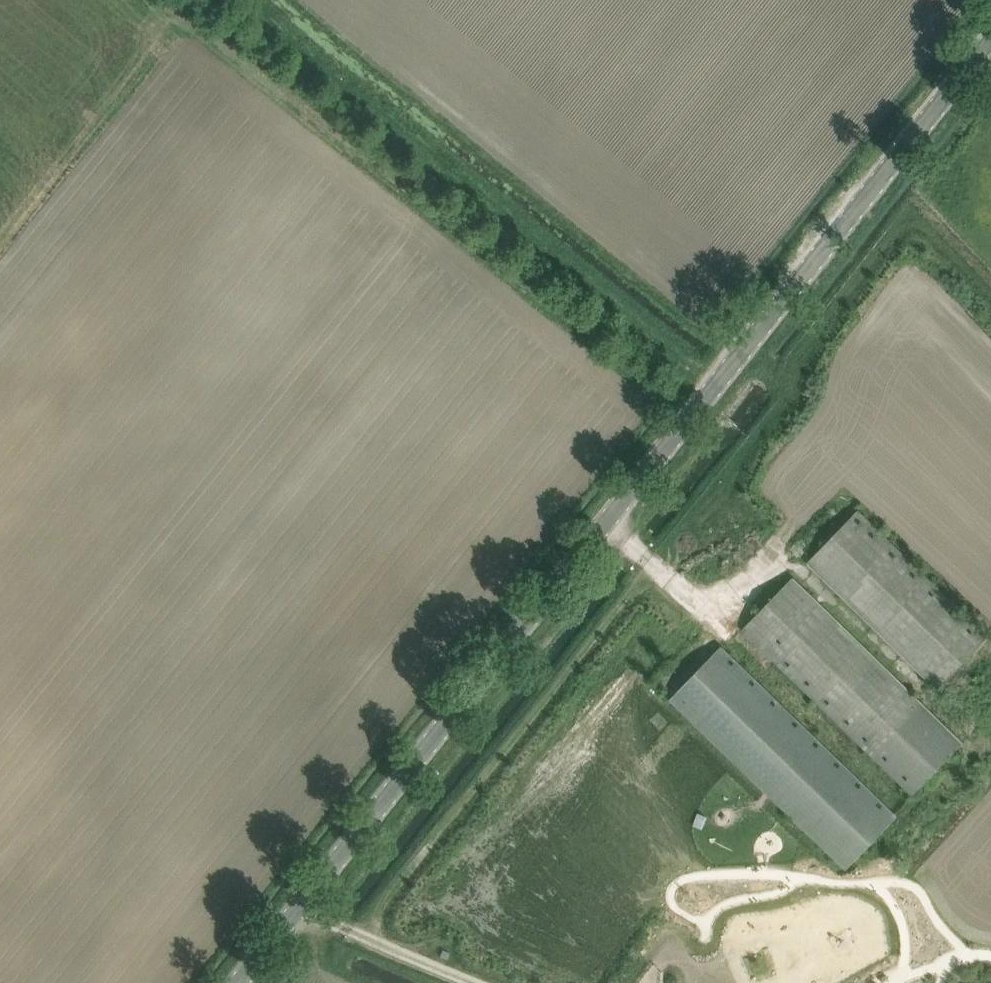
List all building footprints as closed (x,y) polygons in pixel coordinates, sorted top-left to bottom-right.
[(809,561),(939,687),(988,637),(858,511),(809,561)] [(922,704),(793,578),(743,629),(914,794),(963,744),(922,704)] [(895,814),(724,649),(674,700),(766,789),(773,796),(845,866),(895,814)] [(442,949),(439,956),(447,960),(450,952),(442,949)]
